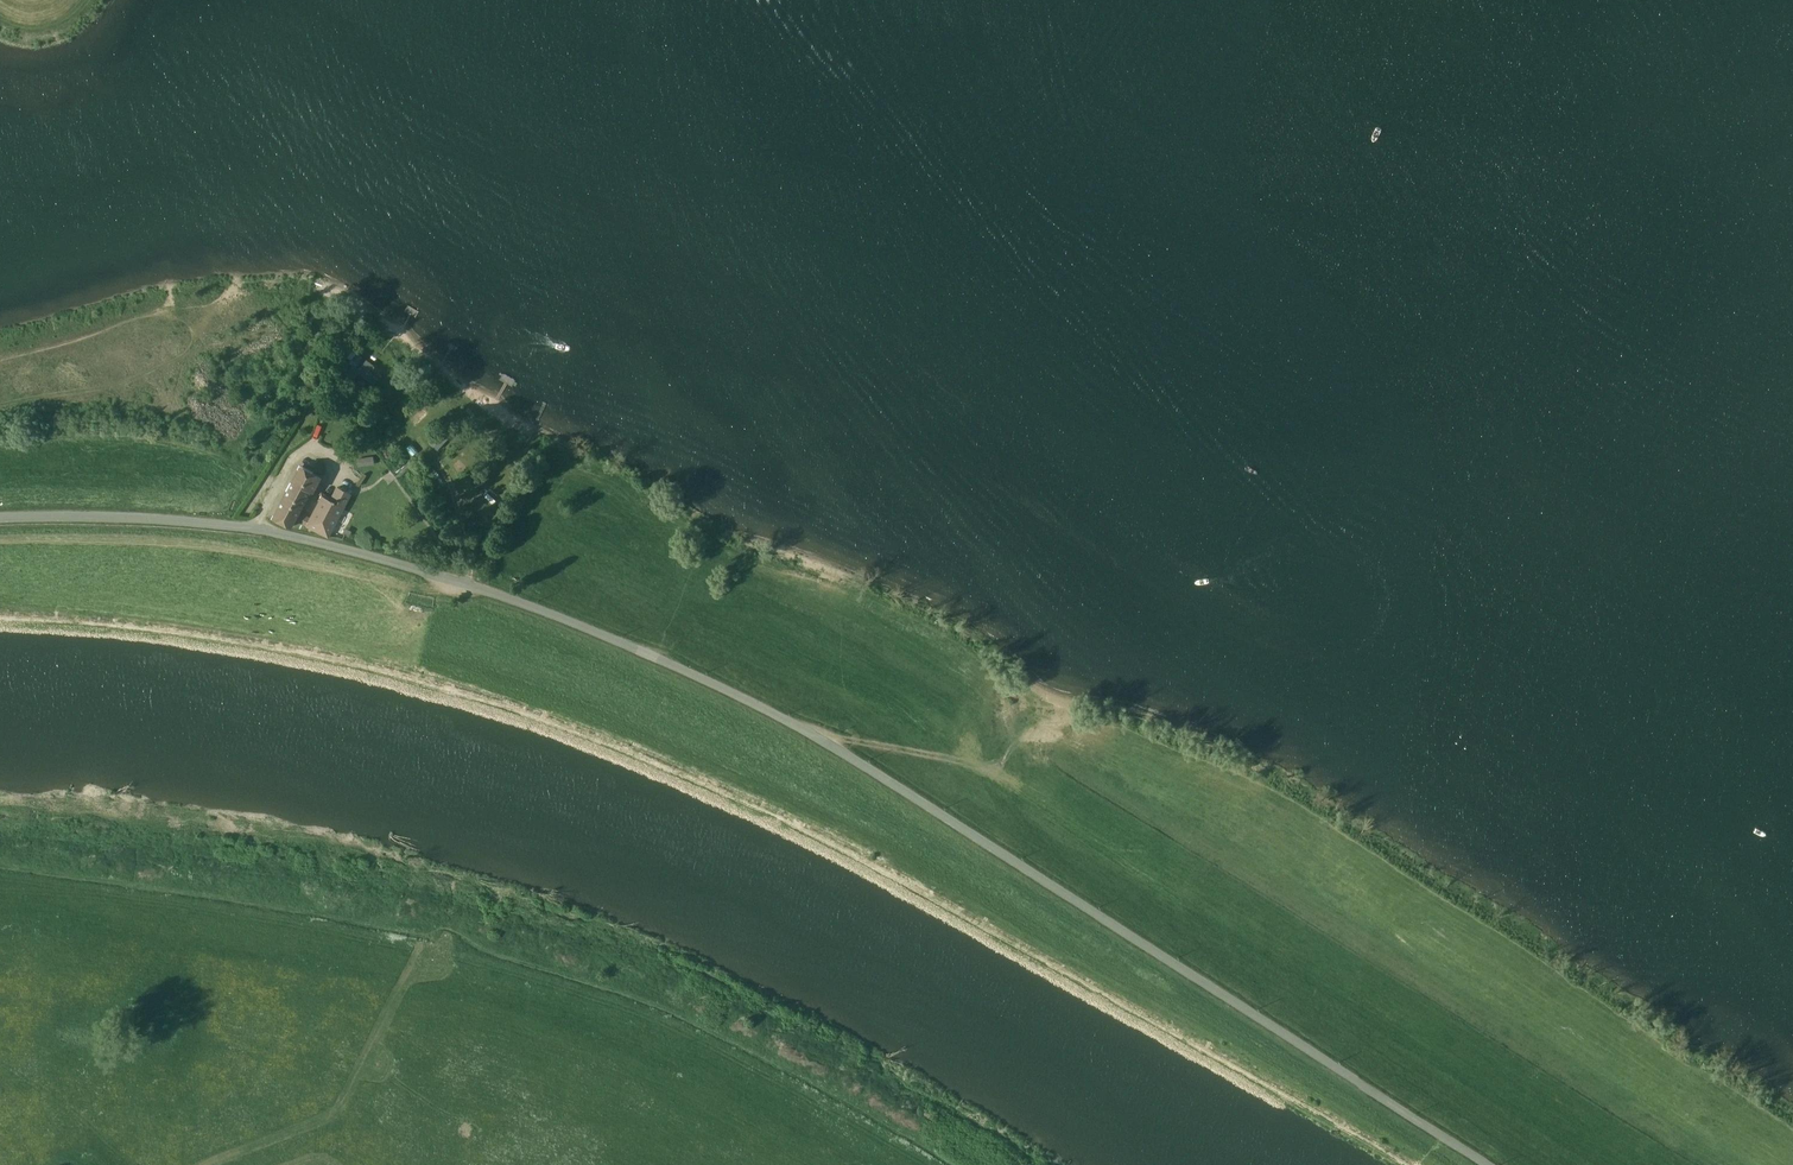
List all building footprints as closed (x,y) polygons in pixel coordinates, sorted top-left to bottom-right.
[(382,369),(366,358),(357,369),(373,381),(382,369)] [(436,449),(455,433),(447,424),(429,440),(436,449)] [(312,491),(321,475),(299,464),(290,481),(312,491)] [(290,481),(273,516),(290,525),(309,490),(290,481)] [(327,535),(350,492),(336,485),(330,495),(321,490),(319,493),(320,494),(309,515),(299,510),(294,518),(327,535)]
